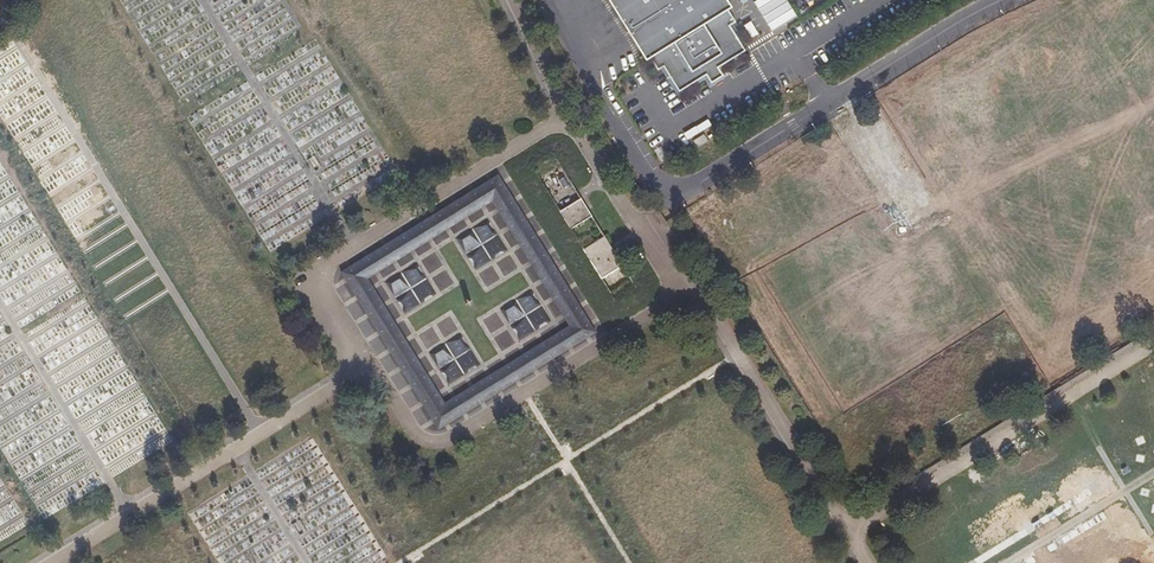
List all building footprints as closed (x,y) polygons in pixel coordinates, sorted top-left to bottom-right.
[(644,61),(648,58),(655,71),(661,67),(677,92),(704,76),(709,84),(719,78),(713,70),(743,51),(727,27),(733,23),(726,10),(730,7),(725,0),(606,0),(644,61)] [(694,148),(706,141),(698,125),(685,131),(694,148)] [(494,172),(338,267),(431,426),(589,332),(494,172)] [(567,195),(553,203),(557,209),(570,200),(567,195)] [(557,209),(565,228),(589,217),(580,198),(557,209)] [(602,236),(581,246),(598,278),(618,267),(602,236)] [(836,459),(823,443),(815,448),(827,465),(836,459)]
